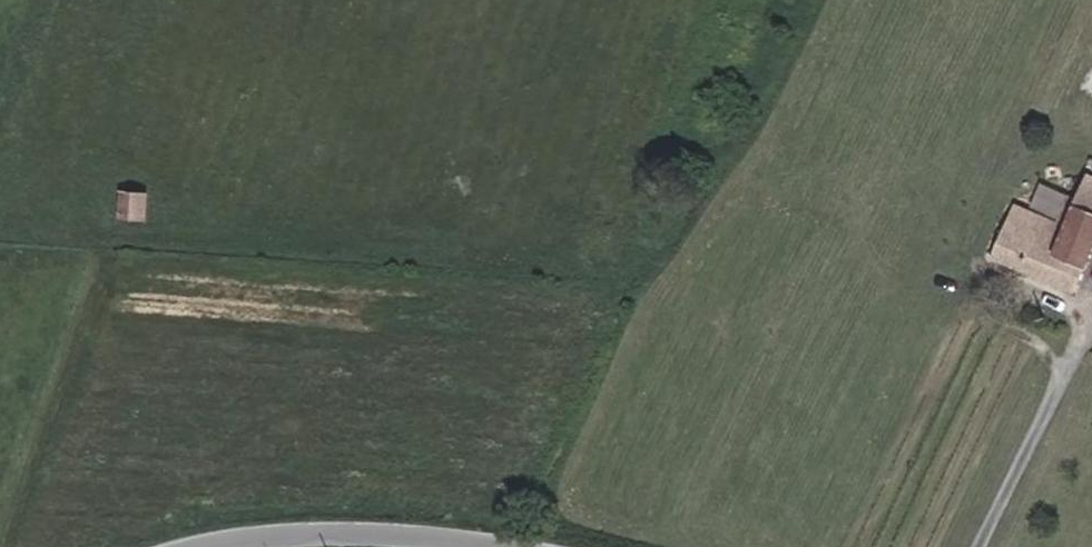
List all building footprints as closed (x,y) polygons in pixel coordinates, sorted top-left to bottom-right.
[(1066,235),(1091,246),(1091,179),(1089,178),(1066,235)] [(120,220),(142,221),(142,197),(121,198),(120,220)] [(1017,213),(994,204),(971,251),(997,263),(1005,243),(1013,222),(1017,213)] [(1035,230),(1013,222),(1005,243),(1027,250),(1030,244),(1035,230)] [(997,263),(1073,297),(1091,252),(1091,246),(1066,235),(1051,229),(1043,249),(1030,244),(1027,250),(1005,243),(997,263)]
